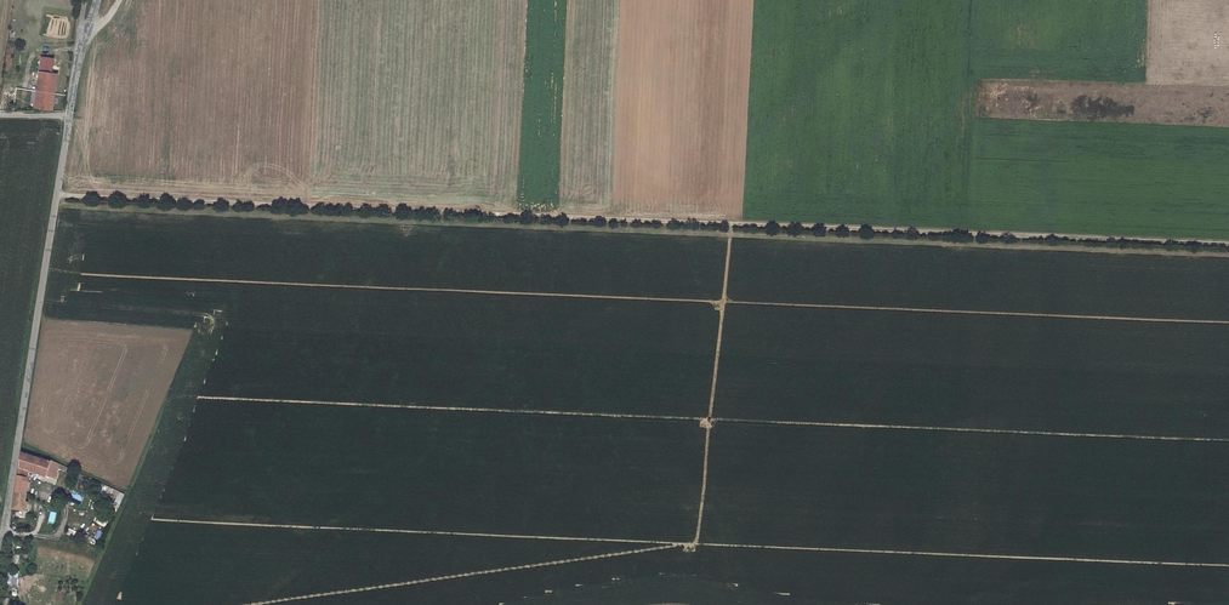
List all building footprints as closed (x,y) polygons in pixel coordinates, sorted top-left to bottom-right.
[(40,73),(51,74),(52,60),(42,58),(40,73)] [(58,69),(70,71),(71,64),(59,62),(58,69)] [(51,74),(40,73),(36,108),(53,110),(57,83),(55,83),(56,75),(51,74)] [(22,446),(18,470),(29,474),(31,466),(55,475),(57,470),(55,469),(58,465),(60,466),(61,463),(22,446)] [(15,487),(26,489),(29,474),(18,470),(15,487)] [(15,487),(12,503),(26,505),(28,496),(25,496),(26,489),(15,487)] [(51,511),(48,522),(53,523),(56,512),(51,511)] [(77,538),(79,532),(69,528),(67,534),(77,538)] [(18,584),(19,572),(7,571),(7,584),(18,584)]
